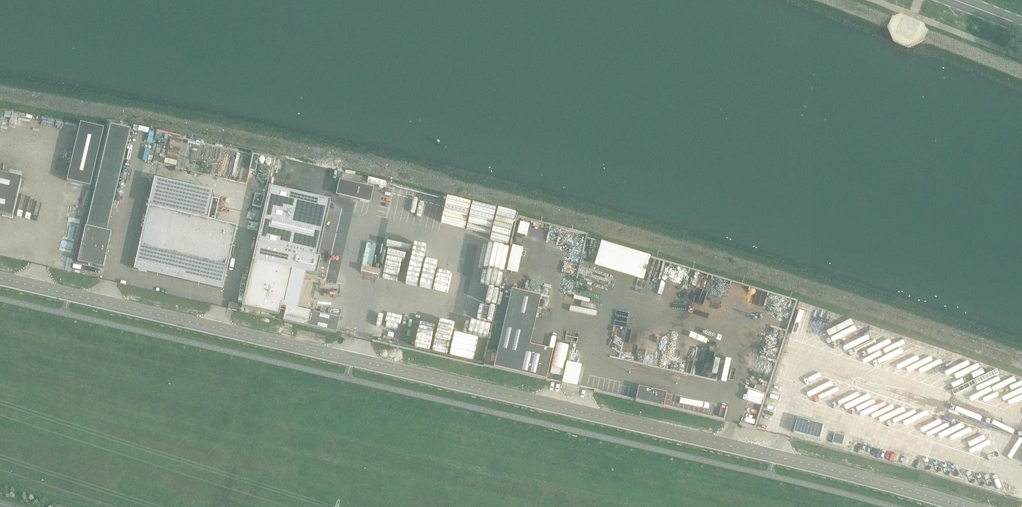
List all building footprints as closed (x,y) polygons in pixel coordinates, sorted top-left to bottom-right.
[(81,124),(66,182),(90,187),(104,129),(81,124)] [(107,232),(131,130),(110,125),(86,227),(107,232)] [(22,179),(0,174),(0,215),(13,218),(22,179)] [(338,196),(368,203),(368,202),(371,189),(372,188),(342,181),(338,196)] [(149,206),(134,270),(223,290),(237,227),(208,220),(149,207),(149,206)] [(111,233),(107,232),(86,227),(78,263),(103,268),(111,233)] [(644,279),(651,255),(602,241),(595,266),(644,279)] [(519,273),(522,247),(511,246),(508,271),(519,273)] [(242,307),(279,316),(282,304),(284,304),(292,270),(252,261),(242,307)] [(541,276),(540,287),(543,287),(544,280),(550,280),(550,277),(541,276)] [(512,290),(494,368),(546,380),(553,351),(527,345),(538,296),(512,290)] [(287,306),(283,321),(336,334),(340,318),(287,306)] [(548,379),(578,385),(582,364),(567,361),(565,371),(563,371),(566,357),(554,354),(551,369),(550,369),(548,379)] [(635,401),(663,408),(663,407),(664,406),(665,400),(671,402),(672,396),(666,395),(667,393),(639,387),(636,399),(635,401)] [(797,418),(793,432),(821,440),(825,425),(797,418)]
